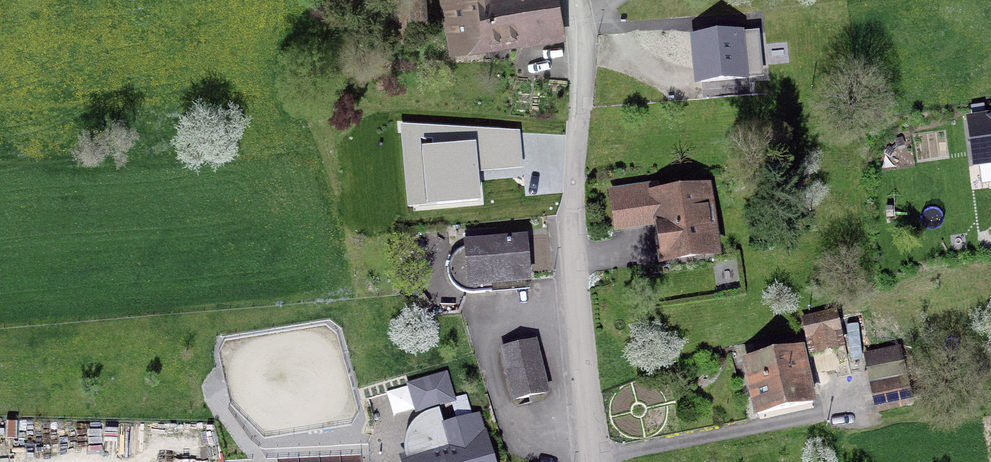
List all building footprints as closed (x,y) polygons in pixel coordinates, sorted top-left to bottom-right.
[(421,37),(419,0),(396,0),(398,38),(421,37)] [(557,0),(462,0),(442,4),(450,47),(484,41),(484,43),(519,37),(519,36),(561,29),(557,0)] [(699,83),(755,78),(751,36),(708,40),(708,33),(696,34),(697,41),(695,42),(699,83)] [(770,77),(786,75),(783,48),(767,49),(770,77)] [(971,122),(977,166),(990,163),(990,119),(971,122)] [(404,127),(410,201),(478,196),(476,169),(521,165),(518,133),(404,127)] [(663,259),(711,252),(702,192),(655,199),(653,189),(612,195),(617,230),(656,224),(658,235),(660,235),(663,259)] [(463,235),(464,246),(464,249),(455,253),(450,260),(447,267),(447,276),(450,283),(456,290),(463,294),(472,295),(483,294),(482,285),(527,281),(524,241),(484,244),(483,234),(463,235)] [(843,323),(863,318),(860,308),(841,313),(843,323)] [(809,355),(841,348),(833,313),(801,320),(809,355)] [(513,401),(543,394),(531,344),(501,350),(513,401)] [(756,416),(810,404),(798,350),(744,362),(756,416)] [(877,411),(909,404),(897,351),(865,358),(877,411)] [(486,433),(405,458),(406,461),(495,461),(486,433)]
